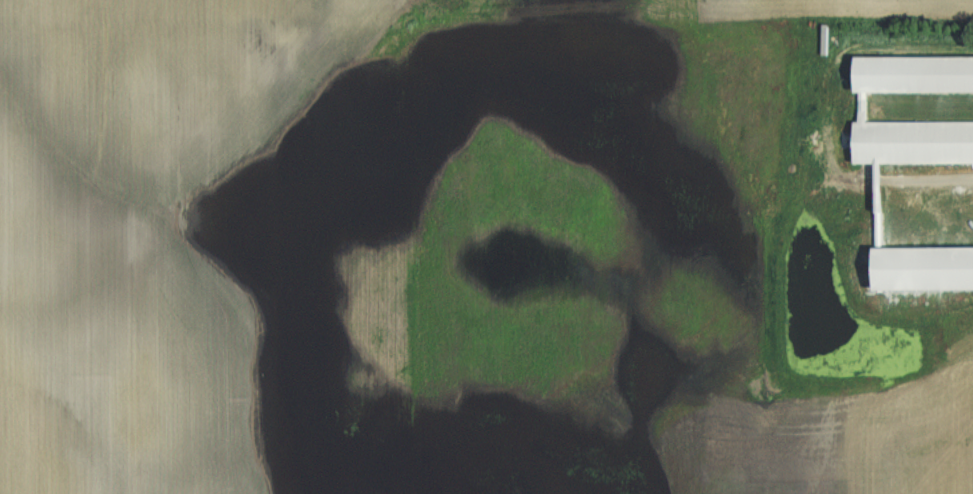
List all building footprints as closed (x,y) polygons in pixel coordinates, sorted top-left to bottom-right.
[(871,55),(871,88),(972,88),(972,55),(871,55)]
